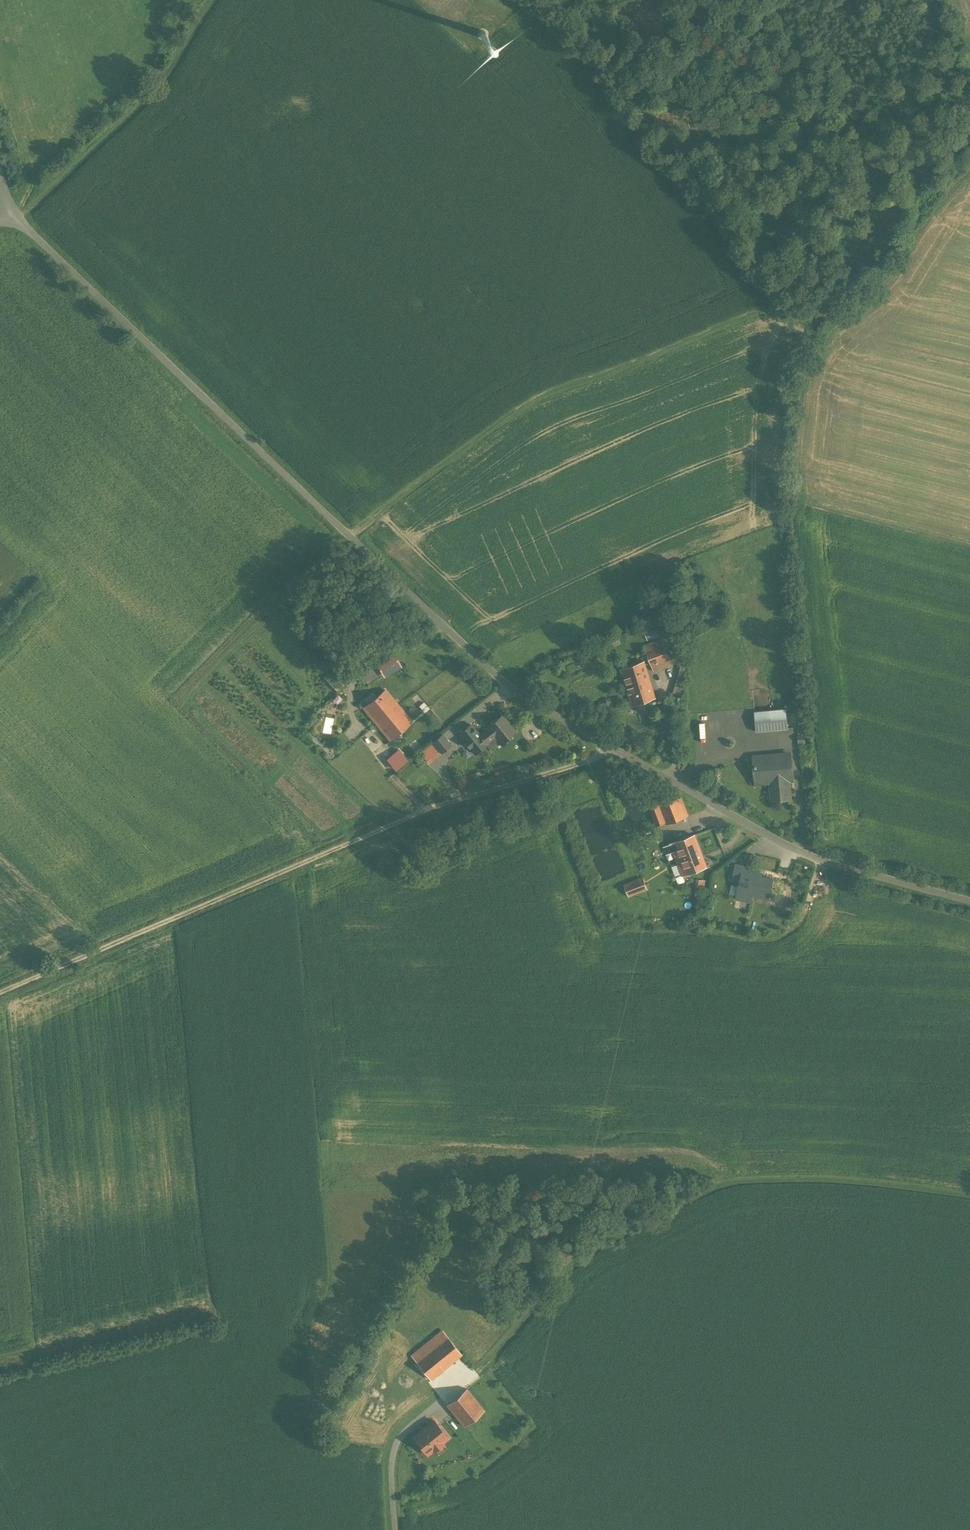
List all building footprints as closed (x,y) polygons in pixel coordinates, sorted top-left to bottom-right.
[(726,607),(722,602),(714,611),(718,615),(726,607)] [(400,609),(390,613),(393,622),(404,617),(400,609)] [(656,622),(642,628),(647,639),(661,634),(656,622)] [(671,663),(662,639),(645,646),(654,670),(671,663)] [(569,665),(572,674),(586,668),(582,660),(569,665)] [(654,697),(643,662),(622,668),(632,703),(654,697)] [(411,721),(385,690),(364,707),(390,739),(411,721)] [(786,708),(754,711),(756,731),(788,728),(786,708)] [(501,743),(515,732),(501,715),(488,726),(489,727),(479,735),(470,724),(459,733),(476,754),(487,744),(486,743),(495,736),(501,743)] [(441,733),(432,741),(442,752),(451,745),(441,733)] [(427,763),(439,754),(430,742),(418,751),(427,763)] [(398,750),(387,758),(396,769),(407,761),(398,750)] [(772,800),(790,799),(787,773),(792,772),(791,759),(780,760),(779,753),(754,756),(756,777),(770,776),(772,800)] [(388,772),(392,768),(383,758),(379,762),(388,772)] [(493,771),(495,777),(509,772),(507,766),(493,771)] [(454,775),(458,789),(469,785),(464,772),(454,775)] [(687,816),(679,797),(659,804),(667,824),(687,816)] [(706,866),(694,834),(670,843),(682,875),(706,866)] [(733,878),(740,880),(744,868),(745,869),(746,865),(736,863),(733,878)] [(761,872),(745,869),(744,868),(740,880),(736,897),(751,900),(752,893),(768,897),(773,878),(760,876),(761,872)] [(647,886),(643,877),(625,884),(629,894),(647,886)] [(695,878),(695,886),(704,887),(705,879),(695,878)] [(461,1354),(442,1331),(411,1356),(430,1379),(461,1354)] [(466,1388),(446,1404),(464,1426),(484,1410),(466,1388)] [(448,1437),(434,1420),(413,1436),(427,1454),(433,1449),(434,1450),(443,1443),(442,1442),(448,1437)]
